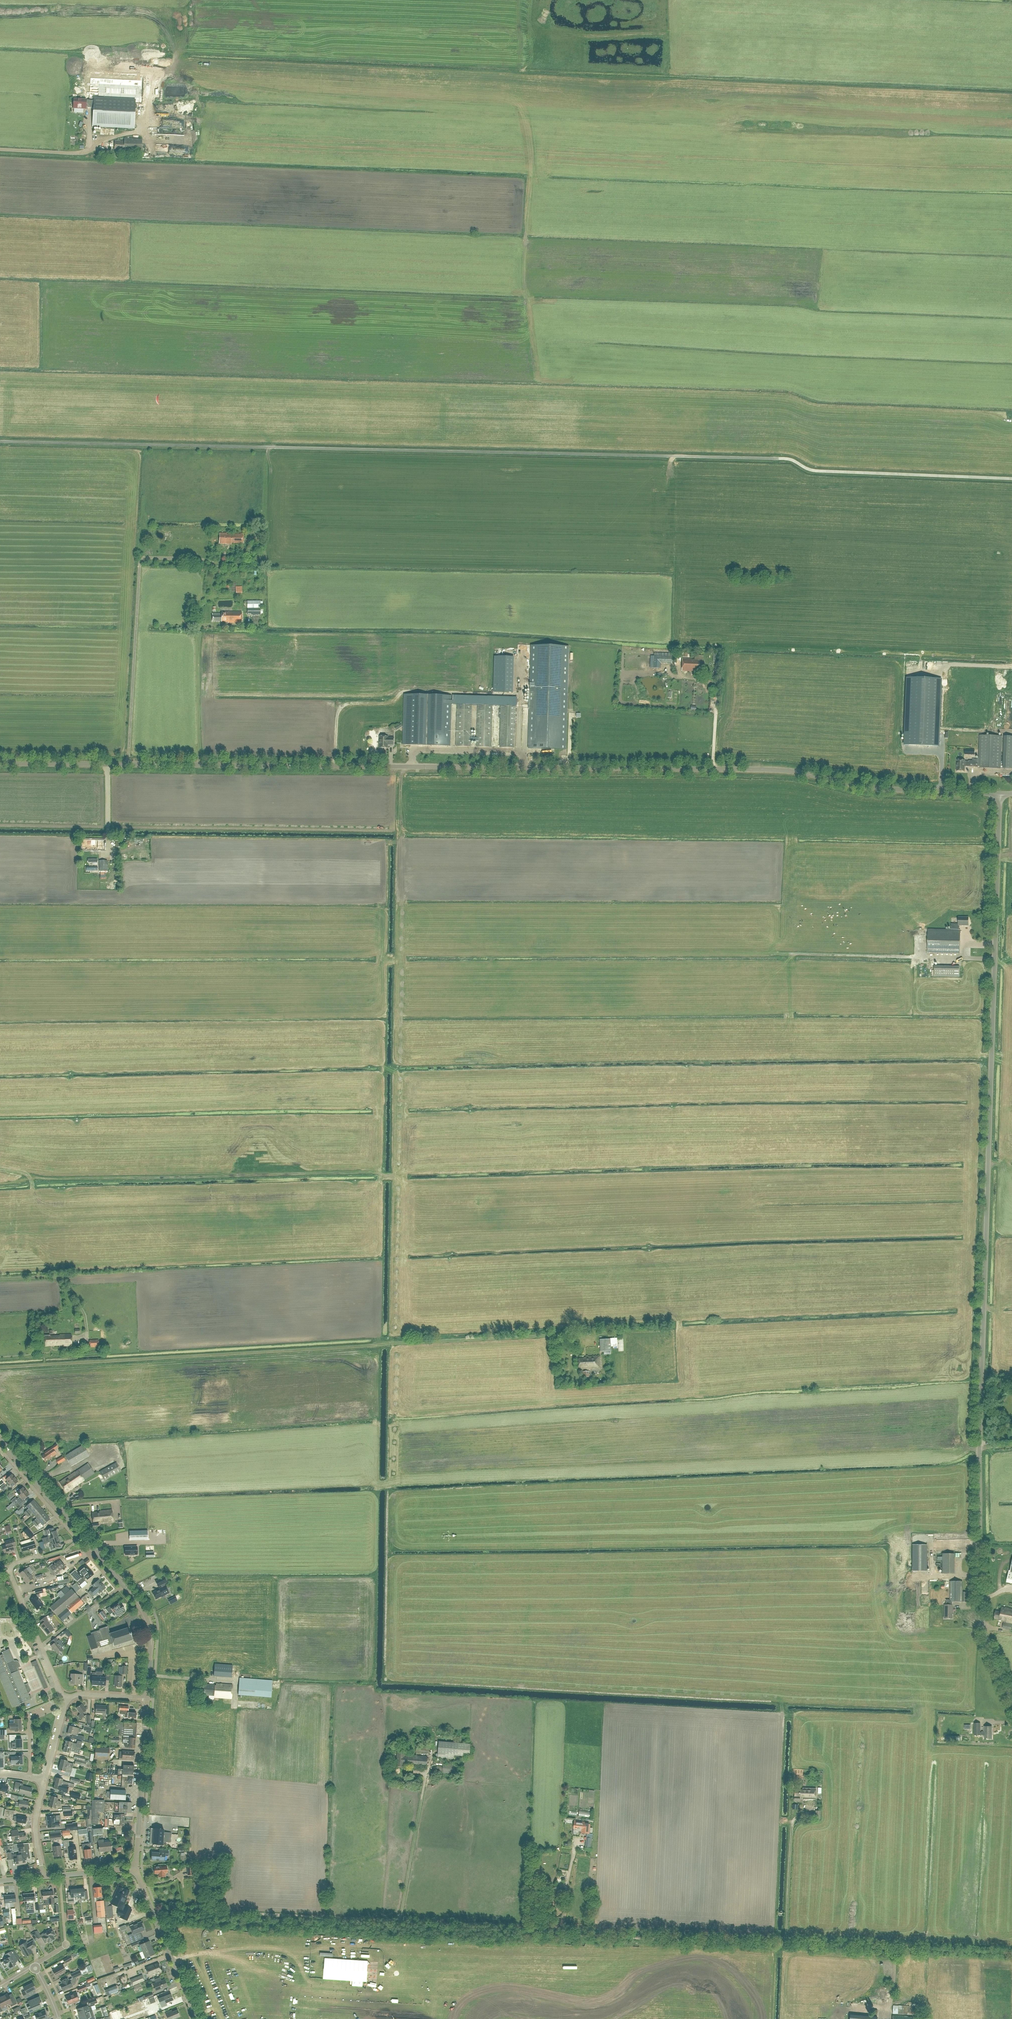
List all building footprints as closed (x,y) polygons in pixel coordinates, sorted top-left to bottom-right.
[(134,129),(135,100),(94,98),(94,101),(86,101),(86,100),(74,99),(73,109),(86,110),(86,108),(94,108),(93,127),(134,129)] [(115,141),(114,152),(121,152),(123,152),(142,153),(142,140),(124,139),(124,142),(115,141)] [(219,545),(231,545),(231,544),(243,544),(243,535),(228,534),(228,536),(227,536),(227,534),(220,534),(219,545)] [(260,601),(247,601),(247,615),(260,615),(260,601)] [(227,622),(227,623),(242,623),(242,613),(221,613),(221,614),(213,614),(213,622),(221,622),(227,622)] [(530,692),(528,748),(566,749),(569,646),(531,645),(530,692)] [(671,664),(671,657),(671,653),(660,653),(660,657),(653,657),(653,668),(660,669),(660,664),(671,664)] [(703,662),(698,661),(698,660),(695,660),(695,659),(682,659),(682,671),(694,672),(694,671),(698,671),(698,670),(703,670),(703,662)] [(907,678),(904,745),(938,746),(941,679),(907,678)] [(404,695),(403,745),(424,745),(434,746),(450,746),(451,705),(457,705),(472,705),(478,705),(492,706),(501,706),(515,707),(516,698),(453,696),(453,701),(451,701),(451,696),(404,695)] [(470,747),(472,705),(457,705),(456,746),(470,747)] [(478,705),(476,747),(491,748),(492,706),(478,705)] [(501,706),(500,748),(514,748),(515,733),(516,707),(515,707),(501,706)] [(979,767),(995,768),(1001,768),(1002,736),(980,735),(979,761),(969,761),(965,761),(965,760),(957,760),(957,771),(965,771),(965,768),(966,767),(979,767)] [(393,745),(394,739),(387,738),(388,737),(380,737),(379,748),(387,748),(387,745),(393,745)] [(82,840),(82,850),(105,850),(105,840),(82,840)] [(99,871),(108,871),(107,861),(99,861),(99,871)] [(929,930),(928,948),(928,953),(960,954),(961,930),(960,930),(960,926),(969,926),(969,918),(959,918),(959,924),(952,924),(951,930),(929,930)] [(935,966),(935,971),(935,977),(960,977),(960,967),(935,966)] [(71,1346),(71,1334),(59,1335),(60,1336),(50,1336),(50,1335),(45,1335),(45,1346),(61,1345),(61,1346),(71,1346)] [(601,1351),(604,1351),(604,1354),(613,1354),(613,1351),(611,1351),(611,1339),(601,1339),(601,1351)] [(579,1368),(600,1368),(600,1356),(587,1356),(587,1358),(579,1358),(579,1368)] [(41,1456),(45,1462),(56,1454),(53,1450),(57,1447),(55,1444),(44,1452),(44,1453),(41,1456)] [(71,1466),(89,1456),(83,1445),(65,1456),(71,1466)] [(104,1480),(121,1471),(116,1462),(99,1471),(104,1480)] [(66,1492),(94,1473),(88,1463),(66,1478),(66,1477),(59,1482),(66,1492)] [(7,1485),(15,1478),(11,1474),(5,1479),(7,1482),(5,1483),(7,1485)] [(15,1478),(7,1485),(9,1487),(10,1485),(12,1487),(18,1482),(15,1478)] [(16,1492),(17,1493),(18,1495),(17,1496),(18,1498),(26,1491),(22,1487),(16,1492)] [(23,1500),(29,1495),(26,1491),(18,1498),(17,1499),(16,1499),(12,1502),(12,1503),(14,1504),(17,1502),(20,1505),(24,1502),(23,1500)] [(26,1514),(38,1505),(33,1500),(26,1506),(28,1509),(24,1512),(26,1514)] [(34,1516),(42,1510),(38,1505),(26,1514),(28,1517),(32,1513),(34,1516)] [(34,1524),(46,1514),(42,1510),(34,1516),(36,1518),(32,1522),(34,1524)] [(93,1522),(93,1525),(98,1525),(98,1523),(113,1521),(112,1510),(100,1511),(100,1512),(92,1512),(93,1522)] [(46,1514),(34,1524),(36,1526),(40,1523),(42,1526),(50,1519),(46,1514)] [(30,1539),(34,1536),(27,1528),(23,1531),(30,1539)] [(43,1541),(58,1537),(56,1531),(52,1532),(51,1529),(45,1530),(46,1534),(47,1534),(48,1537),(42,1538),(43,1541)] [(148,1531),(129,1531),(130,1540),(148,1540),(148,1531)] [(59,1543),(58,1537),(43,1541),(44,1544),(50,1542),(50,1545),(51,1549),(57,1547),(56,1547),(59,1547),(58,1543),(59,1543)] [(14,1540),(14,1539),(4,1542),(5,1545),(2,1546),(4,1554),(14,1551),(13,1547),(16,1546),(14,1540)] [(34,1541),(20,1545),(22,1551),(35,1547),(34,1541)] [(912,1545),(912,1571),(926,1571),(926,1545),(912,1545)] [(137,1546),(125,1547),(125,1555),(129,1555),(129,1556),(134,1556),(134,1555),(137,1555),(137,1546)] [(67,1555),(68,1561),(80,1557),(78,1552),(67,1555)] [(942,1554),(942,1557),(936,1557),(936,1562),(942,1562),(942,1573),(954,1574),(954,1554),(942,1554)] [(49,1566),(47,1568),(53,1575),(55,1573),(55,1574),(65,1566),(59,1560),(53,1565),(52,1563),(49,1566)] [(29,1573),(35,1570),(32,1564),(27,1567),(29,1573)] [(75,1570),(70,1574),(76,1581),(78,1581),(83,1576),(84,1576),(90,1570),(86,1565),(77,1573),(75,1570)] [(25,1569),(19,1573),(25,1581),(24,1581),(26,1583),(33,1578),(25,1569)] [(83,1576),(78,1581),(81,1585),(85,1581),(84,1580),(86,1578),(87,1580),(94,1574),(90,1570),(84,1576),(84,1577),(82,1578),(83,1577),(83,1576)] [(169,1593),(165,1585),(164,1584),(167,1582),(164,1577),(155,1581),(158,1587),(161,1586),(161,1587),(157,1589),(158,1590),(152,1593),(156,1599),(161,1597),(169,1593)] [(941,1579),(941,1588),(949,1588),(949,1578),(941,1579)] [(88,1592),(90,1595),(92,1597),(94,1595),(98,1592),(99,1593),(106,1588),(98,1580),(92,1585),(94,1587),(88,1592)] [(962,1581),(950,1581),(950,1600),(946,1600),(946,1605),(944,1605),(944,1618),(952,1618),(953,1605),(952,1605),(952,1602),(967,1602),(967,1592),(962,1592),(962,1581)] [(78,1590),(81,1588),(76,1582),(73,1585),(78,1590)] [(36,1596),(30,1601),(37,1610),(44,1605),(39,1598),(40,1597),(39,1594),(43,1593),(43,1589),(35,1590),(36,1596)] [(72,1589),(49,1607),(61,1621),(72,1612),(83,1603),(72,1589)] [(175,1596),(168,1600),(170,1605),(178,1601),(175,1596)] [(110,1607),(106,1609),(108,1612),(109,1614),(113,1612),(115,1614),(113,1615),(115,1618),(117,1617),(125,1611),(122,1607),(121,1608),(118,1604),(111,1609),(110,1607)] [(1003,1628),(1011,1630),(1011,1624),(1011,1609),(1002,1607),(1001,1612),(995,1611),(994,1619),(1003,1620),(1002,1622),(1004,1622),(1003,1628)] [(103,1611),(98,1614),(102,1620),(107,1617),(103,1611)] [(42,1623),(40,1625),(47,1635),(53,1630),(46,1620),(47,1620),(45,1617),(40,1621),(42,1623)] [(129,1627),(110,1633),(107,1626),(99,1629),(99,1630),(91,1633),(91,1635),(87,1636),(91,1649),(97,1647),(99,1646),(100,1647),(112,1643),(113,1646),(117,1645),(118,1646),(120,1646),(119,1644),(133,1640),(129,1627)] [(67,1629),(59,1635),(60,1637),(65,1633),(71,1642),(72,1639),(72,1638),(72,1636),(71,1635),(67,1629)] [(56,1638),(51,1641),(53,1644),(50,1646),(53,1650),(54,1649),(58,1654),(63,1650),(56,1641),(58,1640),(56,1638)] [(9,1649),(2,1652),(2,1654),(1,1655),(2,1655),(0,1656),(0,1679),(12,1707),(30,1699),(31,1698),(30,1695),(29,1696),(27,1693),(31,1692),(27,1683),(24,1685),(17,1668),(20,1666),(17,1659),(13,1660),(9,1649)] [(231,1678),(232,1665),(215,1664),(214,1676),(231,1678)] [(82,1684),(82,1675),(71,1674),(70,1683),(71,1683),(78,1683),(78,1684),(82,1684)] [(239,1678),(238,1695),(271,1697),(272,1680),(239,1678)] [(205,1695),(209,1696),(214,1696),(213,1697),(231,1699),(232,1685),(216,1684),(215,1685),(207,1684),(207,1686),(203,1685),(202,1693),(205,1694),(205,1695)] [(76,1708),(80,1714),(78,1715),(80,1719),(87,1714),(84,1711),(85,1711),(81,1704),(76,1708)] [(102,1713),(102,1715),(105,1715),(106,1706),(95,1705),(95,1713),(102,1713)] [(120,1714),(127,1715),(127,1717),(136,1718),(136,1717),(137,1715),(136,1714),(136,1712),(128,1712),(128,1706),(119,1705),(119,1710),(120,1710),(120,1714)] [(22,1726),(21,1726),(21,1719),(14,1720),(14,1723),(9,1723),(9,1727),(14,1727),(14,1731),(21,1731),(21,1730),(22,1730),(22,1726)] [(136,1723),(124,1723),(116,1722),(116,1729),(119,1729),(119,1736),(123,1736),(123,1743),(125,1743),(125,1747),(135,1748),(136,1723)] [(984,1735),(984,1739),(992,1739),(992,1727),(984,1727),(984,1733),(980,1733),(980,1723),(974,1723),(974,1735),(980,1735),(984,1735)] [(67,1733),(72,1735),(71,1737),(79,1739),(79,1740),(81,1740),(82,1737),(80,1736),(77,1735),(79,1728),(69,1726),(68,1730),(68,1729),(67,1733)] [(16,1735),(9,1735),(9,1742),(13,1742),(13,1749),(16,1749),(16,1747),(22,1747),(21,1739),(16,1739),(16,1735)] [(64,1746),(80,1750),(82,1742),(77,1740),(76,1743),(65,1741),(64,1746)] [(436,1757),(437,1758),(442,1758),(442,1761),(454,1762),(454,1756),(470,1757),(471,1744),(439,1741),(438,1754),(436,1754),(436,1757)] [(428,1753),(429,1746),(416,1745),(416,1752),(428,1753)] [(109,1759),(109,1748),(95,1748),(95,1759),(109,1759)] [(123,1751),(122,1760),(130,1760),(131,1759),(134,1760),(135,1752),(123,1751)] [(408,1765),(427,1767),(428,1757),(405,1755),(405,1752),(398,1751),(397,1766),(404,1766),(404,1764),(408,1765)] [(16,1764),(22,1764),(22,1756),(15,1756),(15,1757),(10,1757),(11,1764),(16,1764)] [(59,1765),(72,1768),(73,1764),(67,1763),(68,1761),(61,1759),(59,1765)] [(443,1766),(442,1773),(456,1774),(457,1765),(443,1763),(443,1766)] [(118,1775),(122,1775),(129,1776),(133,1776),(133,1764),(123,1764),(123,1769),(118,1769),(118,1775)] [(127,1788),(127,1784),(133,1784),(133,1776),(129,1776),(122,1775),(121,1787),(127,1788)] [(54,1780),(55,1780),(55,1783),(65,1786),(67,1786),(68,1783),(62,1781),(63,1779),(56,1777),(55,1777),(54,1780)] [(20,1788),(19,1793),(30,1795),(32,1788),(22,1786),(23,1784),(16,1782),(14,1787),(20,1788)] [(65,1786),(55,1783),(53,1788),(60,1790),(67,1792),(69,1787),(67,1786),(65,1786)] [(799,1797),(804,1797),(804,1799),(815,1799),(815,1788),(802,1788),(802,1790),(794,1789),(794,1800),(799,1800),(799,1797)] [(110,1790),(110,1799),(125,1800),(126,1790),(110,1790)] [(49,1799),(50,1799),(50,1801),(61,1804),(61,1801),(57,1800),(58,1797),(51,1796),(50,1796),(49,1799)] [(20,1800),(19,1803),(16,1802),(15,1806),(19,1807),(28,1808),(29,1801),(20,1800)] [(91,1819),(91,1824),(97,1824),(98,1811),(105,1812),(109,1812),(131,1813),(131,1802),(119,1802),(104,1802),(104,1800),(92,1800),(91,1810),(91,1819)] [(5,1809),(4,1813),(3,1817),(10,1818),(11,1814),(15,1814),(15,1811),(5,1809)] [(589,1823),(582,1821),(580,1821),(580,1820),(575,1820),(574,1821),(573,1832),(574,1832),(574,1833),(574,1834),(576,1834),(577,1833),(577,1832),(579,1833),(579,1831),(581,1831),(581,1833),(589,1834),(590,1832),(590,1824),(589,1824),(589,1823)] [(94,1844),(98,1843),(99,1852),(112,1850),(111,1842),(103,1843),(102,1832),(104,1832),(103,1827),(92,1828),(93,1836),(94,1836),(94,1844)] [(162,1845),(162,1842),(170,1842),(171,1833),(163,1832),(163,1829),(154,1828),(152,1844),(162,1845)] [(88,1833),(88,1836),(89,1843),(92,1842),(92,1836),(91,1836),(91,1833),(91,1829),(83,1830),(83,1834),(88,1833)] [(11,1831),(12,1841),(26,1839),(25,1832),(18,1833),(18,1830),(11,1831)] [(75,1846),(69,1847),(68,1840),(63,1840),(64,1849),(69,1848),(70,1860),(77,1859),(75,1846)] [(25,1852),(21,1853),(20,1851),(24,1850),(22,1844),(16,1845),(18,1853),(19,1853),(21,1864),(26,1863),(25,1860),(26,1860),(25,1852)] [(89,1844),(86,1844),(82,1844),(82,1851),(84,1851),(83,1852),(84,1853),(85,1858),(86,1859),(88,1859),(89,1858),(91,1857),(91,1849),(90,1849),(89,1844)] [(60,1846),(53,1847),(54,1857),(61,1856),(60,1846)] [(168,1850),(159,1850),(159,1853),(152,1852),(151,1860),(164,1861),(164,1855),(167,1855),(168,1850)] [(19,1853),(18,1853),(11,1855),(11,1852),(7,1853),(8,1860),(14,1859),(15,1865),(21,1864),(19,1853)] [(9,1874),(5,1859),(0,1860),(0,1864),(3,1876),(9,1874)] [(159,1867),(154,1867),(155,1874),(159,1873),(159,1875),(159,1877),(161,1877),(165,1877),(165,1873),(168,1873),(167,1866),(162,1867),(161,1866),(159,1866),(159,1867)] [(193,1867),(186,1868),(187,1875),(194,1875),(193,1872),(197,1872),(197,1866),(192,1866),(193,1867)] [(104,1900),(102,1901),(102,1897),(101,1887),(93,1888),(94,1897),(96,1897),(96,1901),(96,1910),(97,1910),(97,1913),(97,1917),(105,1917),(104,1900)] [(118,1887),(110,1903),(122,1909),(127,1898),(126,1898),(129,1891),(123,1888),(123,1889),(118,1887)] [(84,1888),(77,1889),(78,1897),(81,1896),(81,1899),(87,1899),(87,1891),(84,1891),(84,1888)] [(70,1892),(67,1892),(68,1903),(73,1903),(73,1897),(78,1897),(77,1889),(70,1889),(70,1892)] [(54,1912),(59,1912),(58,1900),(54,1900),(53,1891),(47,1892),(48,1899),(48,1903),(49,1905),(52,1905),(52,1907),(53,1907),(54,1912)] [(108,1902),(104,1902),(106,1918),(113,1917),(112,1906),(108,1906),(108,1902)] [(121,1916),(120,1917),(127,1920),(130,1913),(131,1910),(125,1907),(123,1910),(121,1916)] [(128,1935),(131,1943),(142,1938),(139,1932),(144,1930),(143,1928),(144,1928),(143,1924),(142,1924),(141,1922),(136,1924),(136,1923),(130,1926),(133,1934),(128,1935)] [(101,1925),(93,1925),(94,1934),(102,1933),(101,1925)] [(52,1936),(55,1934),(51,1928),(43,1933),(44,1935),(41,1937),(45,1943),(48,1941),(49,1943),(55,1939),(52,1936)] [(19,1946),(22,1952),(22,1953),(22,1954),(23,1955),(24,1955),(25,1957),(32,1953),(30,1949),(36,1946),(33,1940),(27,1944),(26,1942),(19,1946)] [(142,1951),(151,1948),(149,1941),(140,1945),(142,1951)] [(151,1948),(142,1951),(145,1958),(154,1954),(151,1948)] [(17,1961),(20,1959),(14,1950),(11,1952),(11,1951),(5,1954),(8,1958),(4,1960),(1,1962),(4,1969),(8,1966),(9,1969),(16,1965),(14,1963),(17,1961)] [(161,1971),(160,1968),(160,1967),(160,1966),(159,1965),(159,1964),(158,1964),(158,1963),(151,1966),(151,1965),(145,1968),(149,1976),(161,1971)] [(60,1975),(66,1972),(62,1965),(52,1970),(56,1977),(60,1975)] [(62,1983),(60,1984),(62,1991),(72,1986),(75,1984),(77,1980),(75,1977),(82,1975),(81,1974),(79,1970),(70,1974),(72,1978),(68,1980),(67,1978),(61,1981),(62,1983)] [(138,1977),(130,1980),(132,1985),(140,1982),(144,1980),(142,1975),(138,1977)] [(164,1979),(160,1981),(152,1984),(156,1992),(161,1989),(167,1986),(164,1979)] [(25,1991),(22,1993),(25,1998),(35,1993),(34,1990),(35,1989),(32,1983),(28,1985),(28,1984),(23,1986),(24,1987),(23,1988),(25,1991)] [(116,1985),(104,1990),(107,1996),(118,1992),(116,1985)] [(72,2003),(79,2001),(76,1992),(71,1994),(71,1995),(65,1997),(68,2005),(72,2003)] [(2,1996),(7,2006),(10,2004),(11,2006),(17,2004),(13,1996),(9,1998),(7,1994),(2,1996)] [(170,1994),(163,1997),(158,1999),(160,2002),(164,2000),(165,2003),(173,2000),(170,1994)] [(41,2002),(41,2001),(39,1997),(28,2002),(30,2006),(27,2007),(29,2012),(41,2007),(40,2004),(38,2005),(38,2003),(41,2002)] [(78,2014),(78,2015),(92,2010),(91,2006),(87,2007),(87,2006),(77,2009),(78,2014)] [(105,2006),(101,2007),(104,2017),(109,2016),(106,2006),(105,2006)] [(898,2009),(893,2009),(892,2014),(918,2015),(918,2012),(922,2012),(923,2007),(898,2006),(898,2009)] [(47,2018),(45,2010),(35,2014),(36,2018),(44,2018),(47,2018)] [(78,2015),(80,2018),(84,2018),(86,2018),(95,2018),(92,2010),(78,2015)] [(165,2013),(167,2018),(172,2018),(180,2016),(177,2010),(172,2012),(171,2010),(165,2013)]
